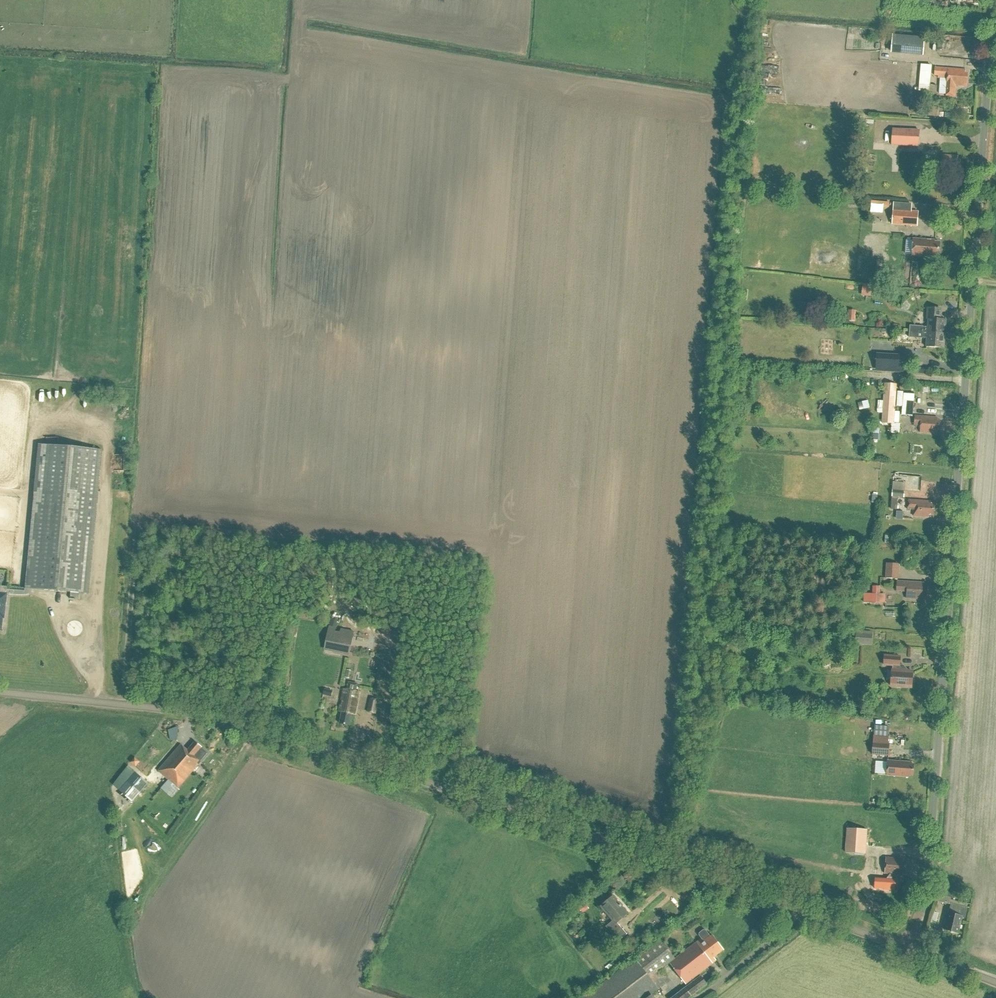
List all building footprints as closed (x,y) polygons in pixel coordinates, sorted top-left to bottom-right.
[(924,38),(906,36),(892,35),(890,54),(922,57),(924,38)] [(929,85),(931,65),(921,65),(919,91),(928,91),(927,96),(936,97),(937,86),(929,85)] [(966,87),(967,74),(964,74),(965,71),(934,68),(934,75),(940,75),(939,94),(945,95),(945,96),(954,97),(955,86),(966,87)] [(938,117),(938,107),(928,107),(927,116),(938,117)] [(862,133),(862,139),(867,139),(867,126),(858,126),(857,133),(862,133)] [(891,146),(918,147),(919,130),(891,129),(891,146)] [(959,169),(960,160),(957,160),(958,157),(942,155),(940,171),(956,172),(956,169),(959,169)] [(893,210),(892,224),(917,226),(918,212),(911,211),(911,204),(894,203),(893,210)] [(845,221),(845,210),(835,210),(835,221),(845,221)] [(913,239),(912,256),(933,258),(933,256),(938,257),(939,243),(934,242),(934,241),(913,239)] [(899,278),(890,277),(890,285),(899,285),(899,278)] [(861,296),(880,298),(881,286),(862,284),(861,296)] [(944,334),(945,320),(940,320),(941,310),(927,309),(927,319),(928,319),(927,328),(923,327),(910,326),(909,331),(944,334)] [(848,310),(848,321),(856,322),(856,311),(848,310)] [(944,334),(909,331),(909,338),(922,339),(922,338),(926,339),(926,347),(943,349),(944,334)] [(876,353),(875,370),(907,372),(908,355),(876,353)] [(898,412),(894,412),(896,384),(884,383),(882,401),(877,401),(876,412),(881,413),(880,422),(891,423),(897,424),(898,412)] [(903,393),(901,415),(912,416),(914,394),(903,393)] [(939,431),(940,421),(937,421),(937,419),(914,417),(913,425),(919,426),(918,432),(936,434),(936,431),(939,431)] [(897,424),(891,423),(890,433),(898,434),(899,424),(897,424)] [(101,450),(37,444),(24,588),(88,594),(101,450)] [(890,509),(896,510),(897,497),(903,498),(904,491),(892,490),(890,509)] [(875,514),(890,514),(890,500),(875,499),(875,514)] [(932,514),(933,505),(930,505),(930,502),(907,500),(906,509),(913,510),(913,516),(929,517),(929,514),(932,514)] [(885,578),(898,578),(898,564),(886,563),(885,578)] [(926,600),(927,587),(924,587),(924,584),(896,581),(895,591),(906,591),(905,599),(926,600)] [(873,587),(873,594),(863,593),(863,602),(885,603),(885,594),(879,594),(880,587),(873,587)] [(54,636),(65,633),(61,621),(51,624),(54,636)] [(323,650),(349,655),(354,632),(340,629),(340,632),(328,629),(323,650)] [(872,645),(872,632),(856,631),(855,643),(872,645)] [(900,665),(900,657),(884,656),(884,665),(892,665),(892,670),(891,686),(912,687),(913,672),(907,671),(907,670),(903,665),(900,665)] [(360,691),(344,688),(339,711),(342,712),(339,723),(350,726),(352,714),(355,715),(360,691)] [(333,691),(324,689),(323,694),(331,697),(333,691)] [(375,714),(378,700),(371,698),(367,712),(375,714)] [(874,725),(874,735),(888,736),(888,726),(874,725)] [(871,755),(888,756),(890,737),(873,736),(871,755)] [(178,788),(201,762),(201,761),(207,753),(202,749),(202,748),(195,741),(188,750),(181,744),(158,771),(178,788)] [(858,769),(867,769),(868,756),(858,756),(858,769)] [(909,762),(887,761),(886,776),(908,777),(908,775),(912,776),(913,765),(909,764),(909,762)] [(135,772),(119,790),(132,801),(148,783),(135,772)] [(892,777),(874,777),(874,790),(891,790),(892,777)] [(867,830),(847,828),(845,853),(865,854),(867,830)] [(875,878),(874,888),(884,889),(884,890),(895,891),(896,879),(891,879),(894,874),(902,875),(902,872),(905,872),(906,862),(903,862),(903,858),(886,857),(885,874),(890,874),(887,879),(875,878)] [(950,900),(952,892),(952,891),(939,888),(936,901),(949,904),(951,904),(948,913),(944,930),(958,933),(962,917),(964,918),(967,904),(950,900)] [(628,914),(613,896),(600,907),(612,921),(606,926),(618,941),(626,934),(617,923),(628,914)] [(649,927),(640,935),(644,940),(653,932),(649,927)] [(716,960),(714,957),(723,950),(712,936),(710,937),(705,930),(703,930),(699,933),(698,936),(701,939),(676,959),(660,938),(583,997),(654,997),(651,994),(659,989),(651,979),(670,964),(685,984),(716,960)] [(707,983),(700,975),(671,997),(688,997),(707,983)]
